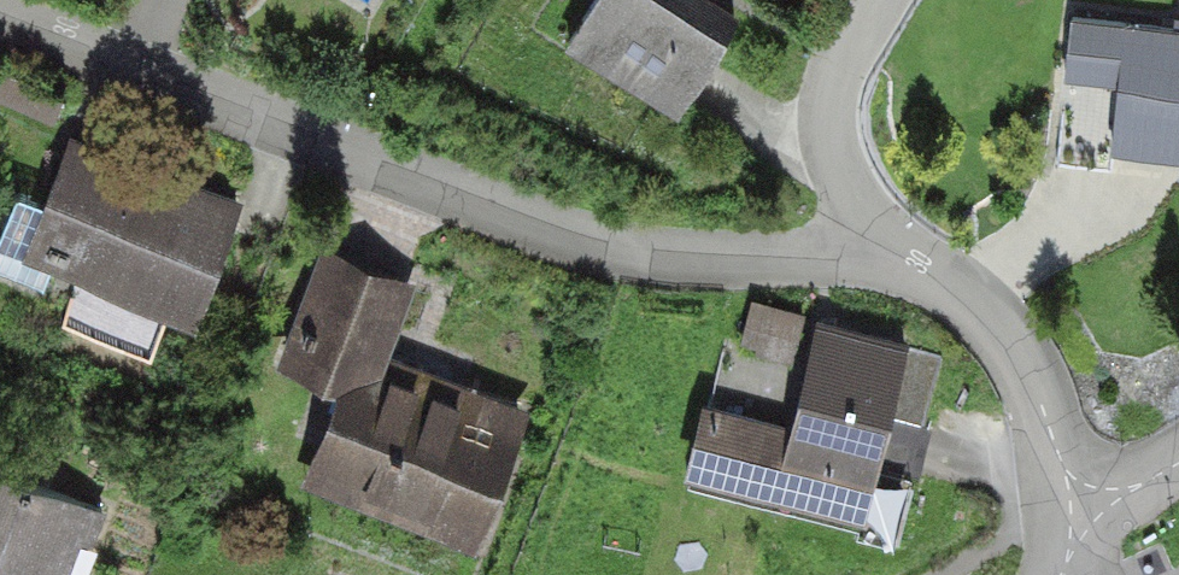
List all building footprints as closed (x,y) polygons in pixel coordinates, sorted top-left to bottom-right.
[(572,48),(684,117),(734,36),(677,0),(606,0),(572,48)] [(1116,149),(1178,154),(1178,36),(1077,27),(1072,84),(1121,89),(1116,149)] [(79,135),(27,262),(193,329),(245,203),(79,135)] [(425,292),(321,250),(277,358),(345,385),(358,354),(394,367),(425,292)] [(715,397),(694,483),(863,524),(907,345),(821,324),(798,417),(715,397)] [(345,385),(308,489),(477,551),(527,415),(394,367),(358,354),(345,385)] [(103,510),(0,474),(0,574),(80,574),(103,510)]
